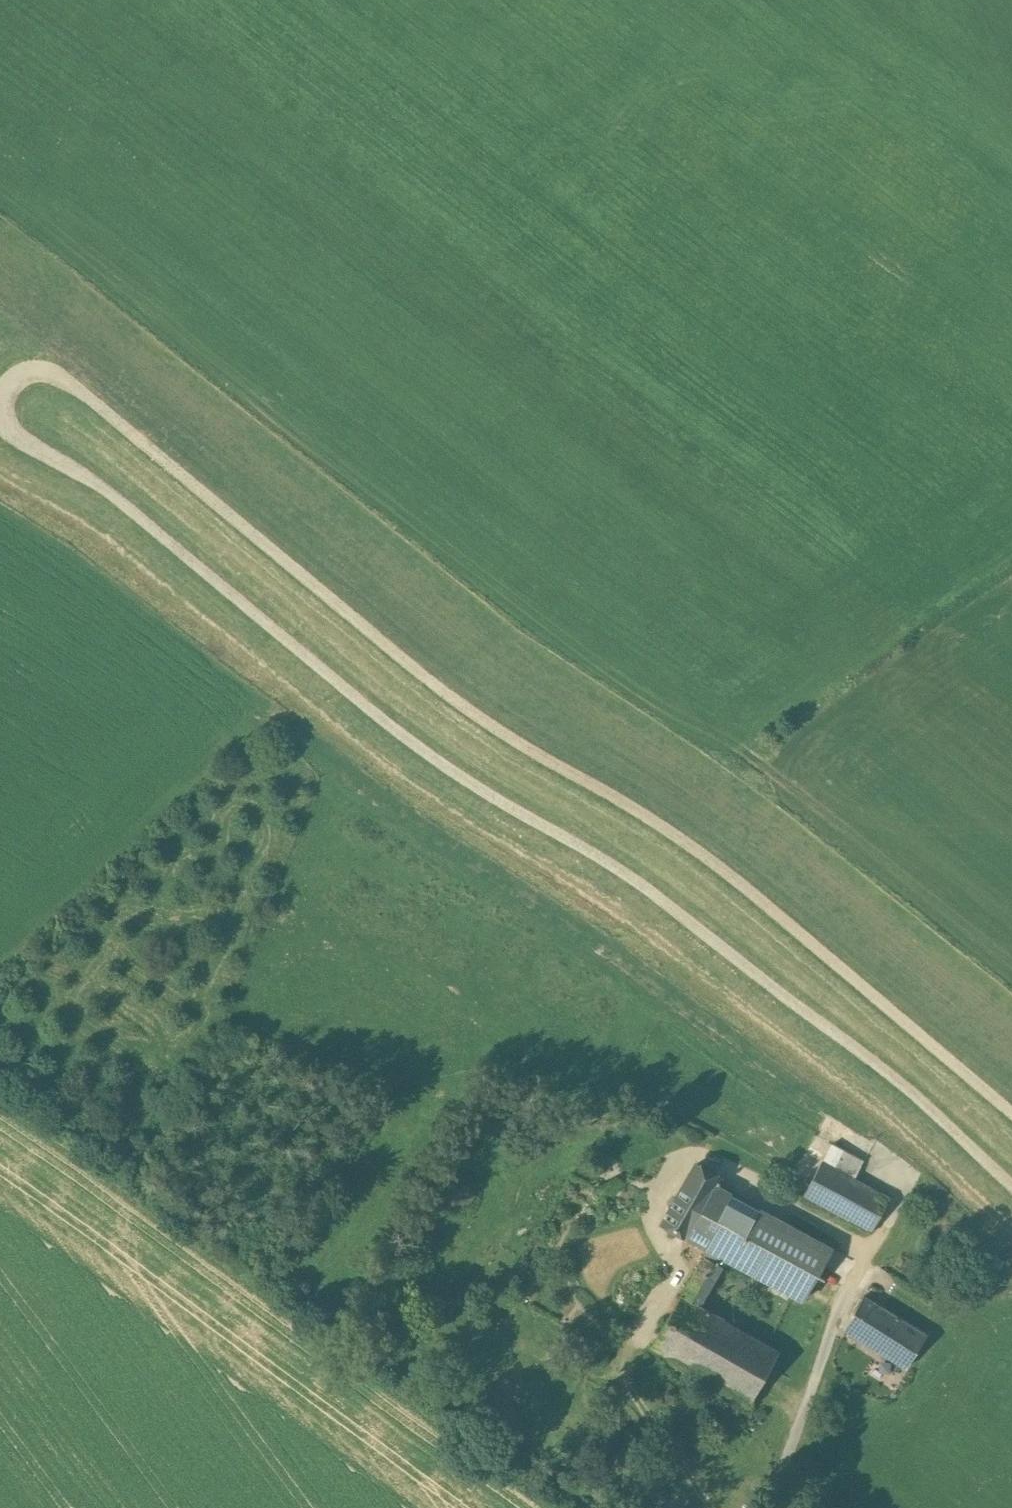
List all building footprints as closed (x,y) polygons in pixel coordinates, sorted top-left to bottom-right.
[(912,1191),(835,1153),(815,1194),(892,1232),(912,1191)] [(661,1223),(685,1236),(711,1187),(716,1176),(693,1164),(661,1223)] [(726,1258),(733,1262),(759,1213),(711,1187),(685,1236),(706,1248),(726,1258)] [(830,1251),(759,1213),(733,1262),(804,1299),(830,1251)] [(706,1248),(680,1295),(701,1306),(726,1258),(706,1248)] [(945,1323),(880,1286),(850,1339),(915,1376),(945,1323)] [(680,1295),(652,1348),(752,1402),(781,1350),(701,1306),(680,1295)]
